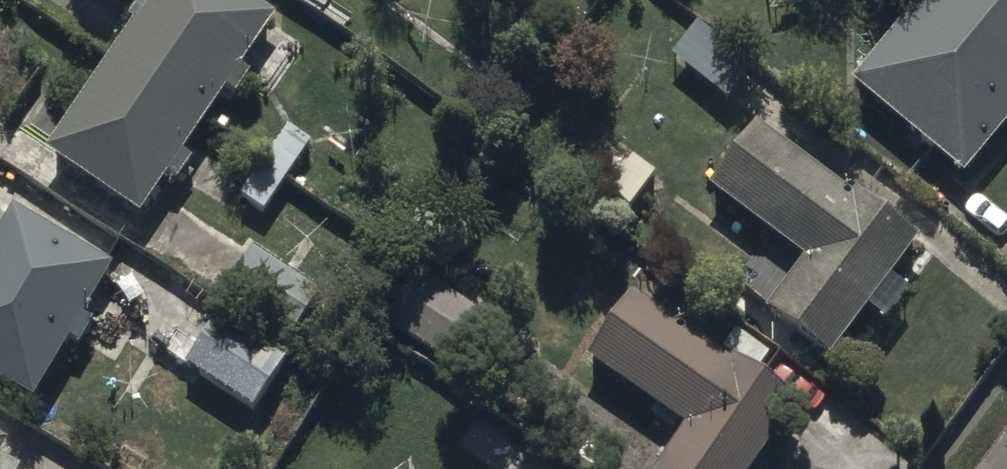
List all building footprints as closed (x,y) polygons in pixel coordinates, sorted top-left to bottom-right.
[(48,146),(143,210),(165,177),(176,184),(194,157),(184,150),(227,86),(237,93),(251,72),(241,65),(275,15),(253,0),(146,0),(48,146)] [(854,82),(966,172),(1006,121),(1006,0),(921,0),(854,82)] [(264,213),(311,140),(315,134),(287,116),(236,195),(264,213)] [(852,197),(756,121),(710,179),(806,256),(768,304),(830,352),(924,233),(862,184),(852,197)] [(13,203),(0,226),(0,379),(34,398),(69,338),(80,344),(95,319),(86,314),(115,262),(13,203)] [(256,243),(221,294),(288,340),(323,290),(256,243)] [(484,317),(424,276),(398,311),(460,353),(484,317)] [(587,354),(686,424),(655,468),(752,468),(801,400),(761,373),(773,356),(735,329),(722,348),(635,287),(587,354)] [(288,358),(221,312),(186,362),(253,409),(288,358)]
